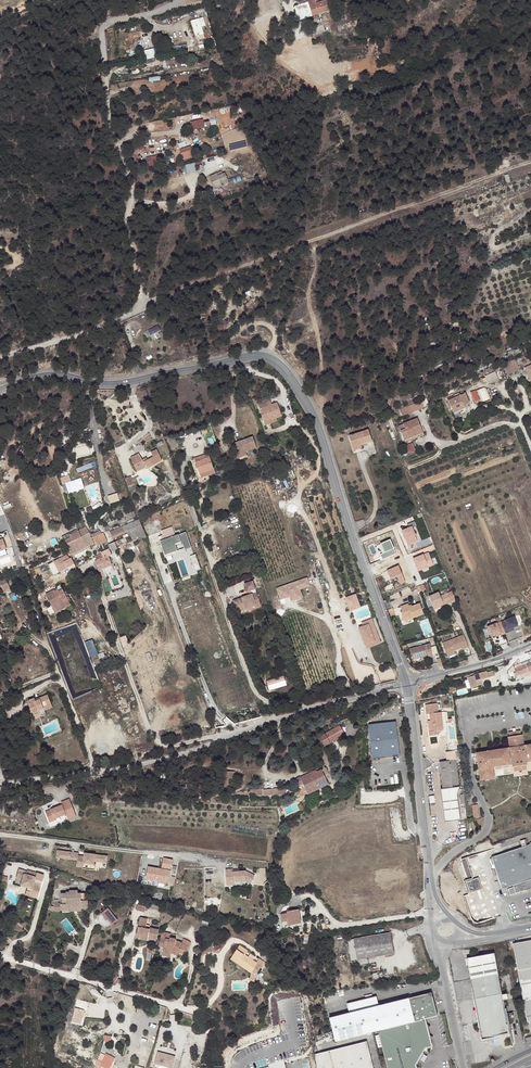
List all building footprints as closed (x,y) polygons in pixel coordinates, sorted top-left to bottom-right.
[(330,11),(327,0),(326,0),(316,3),(315,0),(297,0),(299,5),(294,6),(298,21),(313,16),(312,13),(318,12),(317,11),(320,10),(321,13),(330,11)] [(203,18),(190,22),(195,39),(204,36),(202,28),(206,27),(203,18)] [(147,59),(156,58),(156,48),(146,49),(147,59)] [(204,118),(192,121),(194,130),(206,127),(204,118)] [(183,159),(193,158),(191,146),(181,148),(183,159)] [(156,156),(147,156),(148,166),(156,165),(156,156)] [(196,163),(187,164),(188,173),(197,172),(196,163)] [(222,187),(221,184),(228,181),(225,173),(222,174),(221,172),(209,177),(214,190),(222,187)] [(160,325),(149,329),(151,335),(162,331),(160,325)] [(506,368),(510,378),(523,373),(519,363),(506,368)] [(487,380),(490,388),(500,384),(497,376),(487,380)] [(472,392),(477,404),(491,397),(486,386),(472,392)] [(449,403),(455,417),(461,415),(459,411),(465,409),(470,407),(466,397),(449,403)] [(269,404),(267,398),(258,400),(265,423),(277,419),(276,416),(282,415),(277,401),(272,403),(269,404)] [(400,410),(394,412),(396,419),(402,417),(424,408),(429,406),(427,400),(400,410)] [(461,415),(455,417),(456,420),(462,418),(468,415),(465,409),(459,411),(461,415)] [(417,420),(403,425),(405,430),(401,432),(404,442),(414,437),(415,440),(424,436),(417,420)] [(224,434),(227,443),(230,442),(232,447),(235,456),(242,454),(241,451),(245,449),(244,447),(256,443),(253,434),(234,440),(231,431),(224,434)] [(348,437),(351,448),(360,445),(371,442),(367,431),(348,437)] [(241,451),(242,454),(246,452),(245,449),(257,446),(256,443),(244,447),(245,449),(241,451)] [(412,445),(404,447),(407,455),(415,452),(412,445)] [(136,452),(128,456),(136,469),(146,464),(147,466),(161,458),(155,447),(149,450),(151,454),(146,457),(141,460),(140,458),(136,452)] [(205,455),(188,461),(195,476),(209,471),(211,470),(205,455)] [(146,464),(136,469),(138,474),(148,468),(147,466),(146,464)] [(217,469),(212,472),(216,478),(221,476),(217,469)] [(209,471),(195,476),(196,480),(210,475),(209,471)] [(61,478),(67,491),(75,488),(70,474),(61,478)] [(109,495),(111,503),(121,501),(120,493),(109,495)] [(194,495),(189,497),(192,506),(197,504),(194,495)] [(138,517),(137,514),(92,534),(96,545),(107,541),(106,538),(129,529),(141,524),(138,517)] [(141,524),(129,529),(131,533),(130,534),(133,541),(145,536),(141,524)] [(86,526),(78,531),(81,538),(75,540),(80,549),(94,542),(86,526)] [(158,536),(159,541),(176,535),(172,526),(161,530),(162,535),(158,536)] [(412,526),(401,530),(405,539),(415,535),(412,526)] [(81,538),(78,531),(70,535),(73,541),(67,544),(72,554),(80,549),(75,540),(81,538)] [(186,531),(178,534),(180,541),(181,544),(183,544),(185,550),(191,548),(186,531)] [(176,535),(159,541),(164,555),(177,550),(175,543),(180,541),(178,534),(176,535)] [(70,535),(64,538),(67,544),(73,541),(70,535)] [(415,535),(405,539),(408,546),(418,542),(415,535)] [(120,538),(109,543),(113,550),(118,547),(123,545),(120,538)] [(390,539),(380,543),(384,552),(394,548),(390,539)] [(394,548),(384,552),(380,554),(383,559),(397,553),(394,548)] [(428,552),(424,554),(429,567),(434,565),(428,552)] [(101,553),(95,555),(97,560),(94,560),(97,569),(105,566),(103,562),(104,562),(101,553)] [(177,561),(174,553),(167,556),(170,563),(177,561)] [(198,554),(192,555),(197,571),(202,569),(198,554)] [(424,554),(413,558),(418,571),(429,567),(424,554)] [(64,562),(59,564),(62,570),(75,564),(72,558),(68,559),(68,558),(63,560),(64,562)] [(398,565),(387,570),(390,579),(397,575),(402,573),(398,565)] [(402,573),(397,575),(400,584),(405,581),(402,573)] [(308,577),(276,588),(280,600),(290,597),(292,601),(304,597),(301,590),(311,586),(308,577)] [(1,581),(4,591),(11,589),(8,579),(1,581)] [(247,595),(237,599),(238,601),(234,603),(235,608),(237,609),(237,607),(239,606),(240,610),(254,605),(254,603),(259,602),(256,592),(252,594),(250,590),(255,588),(252,580),(243,583),(247,595)] [(55,593),(47,597),(52,608),(53,608),(57,606),(59,611),(66,608),(65,606),(70,604),(64,592),(59,594),(58,593),(55,594),(55,593)] [(427,597),(432,608),(442,604),(439,597),(438,593),(427,597)] [(356,594),(345,597),(350,611),(361,607),(356,594)] [(442,604),(432,608),(433,611),(446,605),(443,596),(439,597),(442,604)] [(254,605),(240,610),(241,613),(261,607),(259,602),(254,603),(254,605)] [(397,614),(400,621),(409,618),(410,619),(421,615),(417,606),(407,609),(405,605),(397,608),(399,613),(397,614)] [(362,622),(363,625),(369,623),(376,641),(365,646),(366,649),(382,643),(372,618),(362,622)] [(505,634),(500,623),(498,618),(494,619),(496,624),(487,628),(491,637),(495,636),(500,634),(501,636),(505,634)] [(500,623),(505,634),(509,633),(508,630),(513,629),(517,627),(513,618),(500,623)] [(363,625),(358,628),(365,646),(376,641),(369,623),(363,625)] [(127,635),(121,638),(125,646),(130,644),(127,635)] [(468,649),(463,637),(441,645),(445,655),(453,652),(460,649),(461,651),(468,649)] [(95,640),(87,642),(92,657),(99,655),(95,640)] [(430,644),(409,649),(412,659),(415,658),(426,656),(428,655),(428,657),(433,656),(430,644)] [(515,672),(516,676),(528,672),(526,664),(525,664),(514,669),(515,672)] [(489,671),(472,676),(473,678),(472,683),(487,679),(487,678),(490,677),(490,676),(489,671)] [(270,690),(288,685),(285,675),(267,680),(270,690)] [(54,708),(50,696),(42,699),(43,700),(37,702),(36,700),(29,702),(33,714),(40,712),(41,714),(46,712),(46,711),(54,708)] [(437,707),(425,708),(426,717),(430,717),(431,724),(432,734),(429,735),(429,739),(439,738),(438,734),(443,733),(441,716),(435,716),(434,712),(437,712),(437,707)] [(438,734),(439,738),(439,740),(447,739),(445,715),(441,716),(443,733),(438,734)] [(399,722),(370,727),(375,762),(404,758),(399,722)] [(341,729),(320,740),(325,749),(346,738),(341,729)] [(509,748),(476,753),(480,781),(494,779),(493,770),(492,771),(491,768),(512,765),(512,767),(514,767),(514,771),(526,770),(525,765),(527,765),(526,762),(530,762),(530,744),(524,746),(522,735),(521,735),(520,731),(518,731),(508,732),(509,737),(508,737),(509,748)] [(455,755),(445,756),(446,765),(456,764),(455,755)] [(459,791),(456,764),(446,765),(439,766),(443,793),(441,793),(445,826),(460,824),(457,799),(459,791)] [(319,769),(308,774),(315,790),(326,784),(324,778),(321,771),(319,769)] [(234,772),(223,772),(223,782),(231,782),(231,778),(234,779),(234,772)] [(308,774),(307,773),(298,777),(302,785),(303,787),(297,795),(299,798),(315,790),(308,774)] [(302,785),(298,777),(292,780),(296,787),(302,785)] [(284,794),(283,788),(262,790),(263,796),(284,794)] [(62,801),(63,805),(46,811),(50,822),(68,816),(69,819),(78,816),(71,798),(62,801)] [(530,889),(530,844),(526,846),(521,848),(490,858),(501,890),(518,884),(521,892),(530,889)] [(72,851),(61,850),(60,857),(74,858),(74,854),(72,853),(72,851)] [(72,853),(74,854),(74,858),(81,859),(81,855),(82,855),(82,852),(72,851),(72,853)] [(81,855),(81,859),(80,866),(87,866),(87,862),(97,864),(98,860),(110,862),(111,855),(88,852),(88,856),(85,855),(82,855),(81,855)] [(147,879),(170,883),(174,858),(165,857),(163,868),(149,865),(147,879)] [(237,867),(229,868),(230,879),(237,879),(250,878),(255,881),(258,874),(249,869),(237,870),(237,867)] [(14,888),(21,890),(33,894),(35,887),(27,885),(29,880),(20,877),(20,874),(12,872),(10,880),(16,882),(14,888)] [(477,878),(465,882),(469,894),(481,890),(477,878)] [(61,897),(61,903),(73,903),(72,900),(90,901),(90,896),(83,896),(84,888),(80,888),(80,885),(71,885),(71,886),(68,886),(68,888),(61,888),(61,892),(68,892),(68,897),(61,897)] [(33,894),(21,890),(19,897),(31,901),(33,894)] [(146,906),(138,903),(136,909),(144,911),(146,906)] [(112,925),(119,920),(110,907),(103,912),(112,925)] [(300,911),(291,913),(292,915),(288,915),(289,925),(301,924),(300,911)] [(147,922),(139,919),(135,930),(141,932),(139,935),(139,936),(147,939),(149,935),(156,937),(159,928),(150,925),(149,928),(145,926),(147,922)] [(207,922),(200,921),(198,928),(204,930),(207,922)] [(391,932),(355,938),(359,958),(359,959),(394,953),(391,932)] [(163,946),(161,950),(165,952),(166,950),(166,937),(160,936),(157,944),(163,946)] [(169,938),(166,937),(166,950),(165,952),(169,953),(170,949),(177,953),(179,949),(184,952),(187,946),(180,942),(175,939),(176,938),(169,936),(169,938)] [(359,958),(355,938),(350,939),(354,959),(359,958)] [(514,940),(519,968),(529,1018),(530,1017),(530,938),(514,940)] [(239,947),(231,959),(244,968),(242,970),(249,976),(256,966),(255,965),(251,962),(246,959),(244,957),(247,953),(239,947)] [(494,952),(467,956),(482,1038),(510,1032),(502,999),(506,998),(506,994),(501,994),(494,952)] [(244,968),(231,959),(229,961),(242,970),(244,968)] [(256,966),(249,976),(248,983),(253,984),(254,976),(263,964),(258,960),(255,965),(256,966)] [(378,1003),(384,1028),(392,1065),(393,1067),(417,1067),(415,1062),(425,1046),(434,1045),(433,1040),(431,1033),(431,1029),(429,1023),(428,1017),(441,1014),(435,990),(381,1002),(378,1003)] [(378,1003),(376,994),(352,999),(353,1009),(378,1003)] [(378,1003),(353,1009),(332,1013),(338,1038),(378,1029),(379,1033),(375,1033),(378,1046),(382,1045),(387,1067),(393,1067),(392,1065),(384,1028),(378,1003)] [(84,1011),(75,1008),(72,1022),(81,1024),(84,1011)] [(314,1054),(317,1067),(374,1067),(366,1040),(314,1054)] [(102,1054),(97,1065),(104,1067),(112,1067),(116,1060),(102,1054)] [(165,1067),(173,1067),(176,1058),(158,1054),(155,1065),(165,1067)] [(285,1067),(283,1059),(268,1064),(269,1067),(286,1067),(285,1067)]
